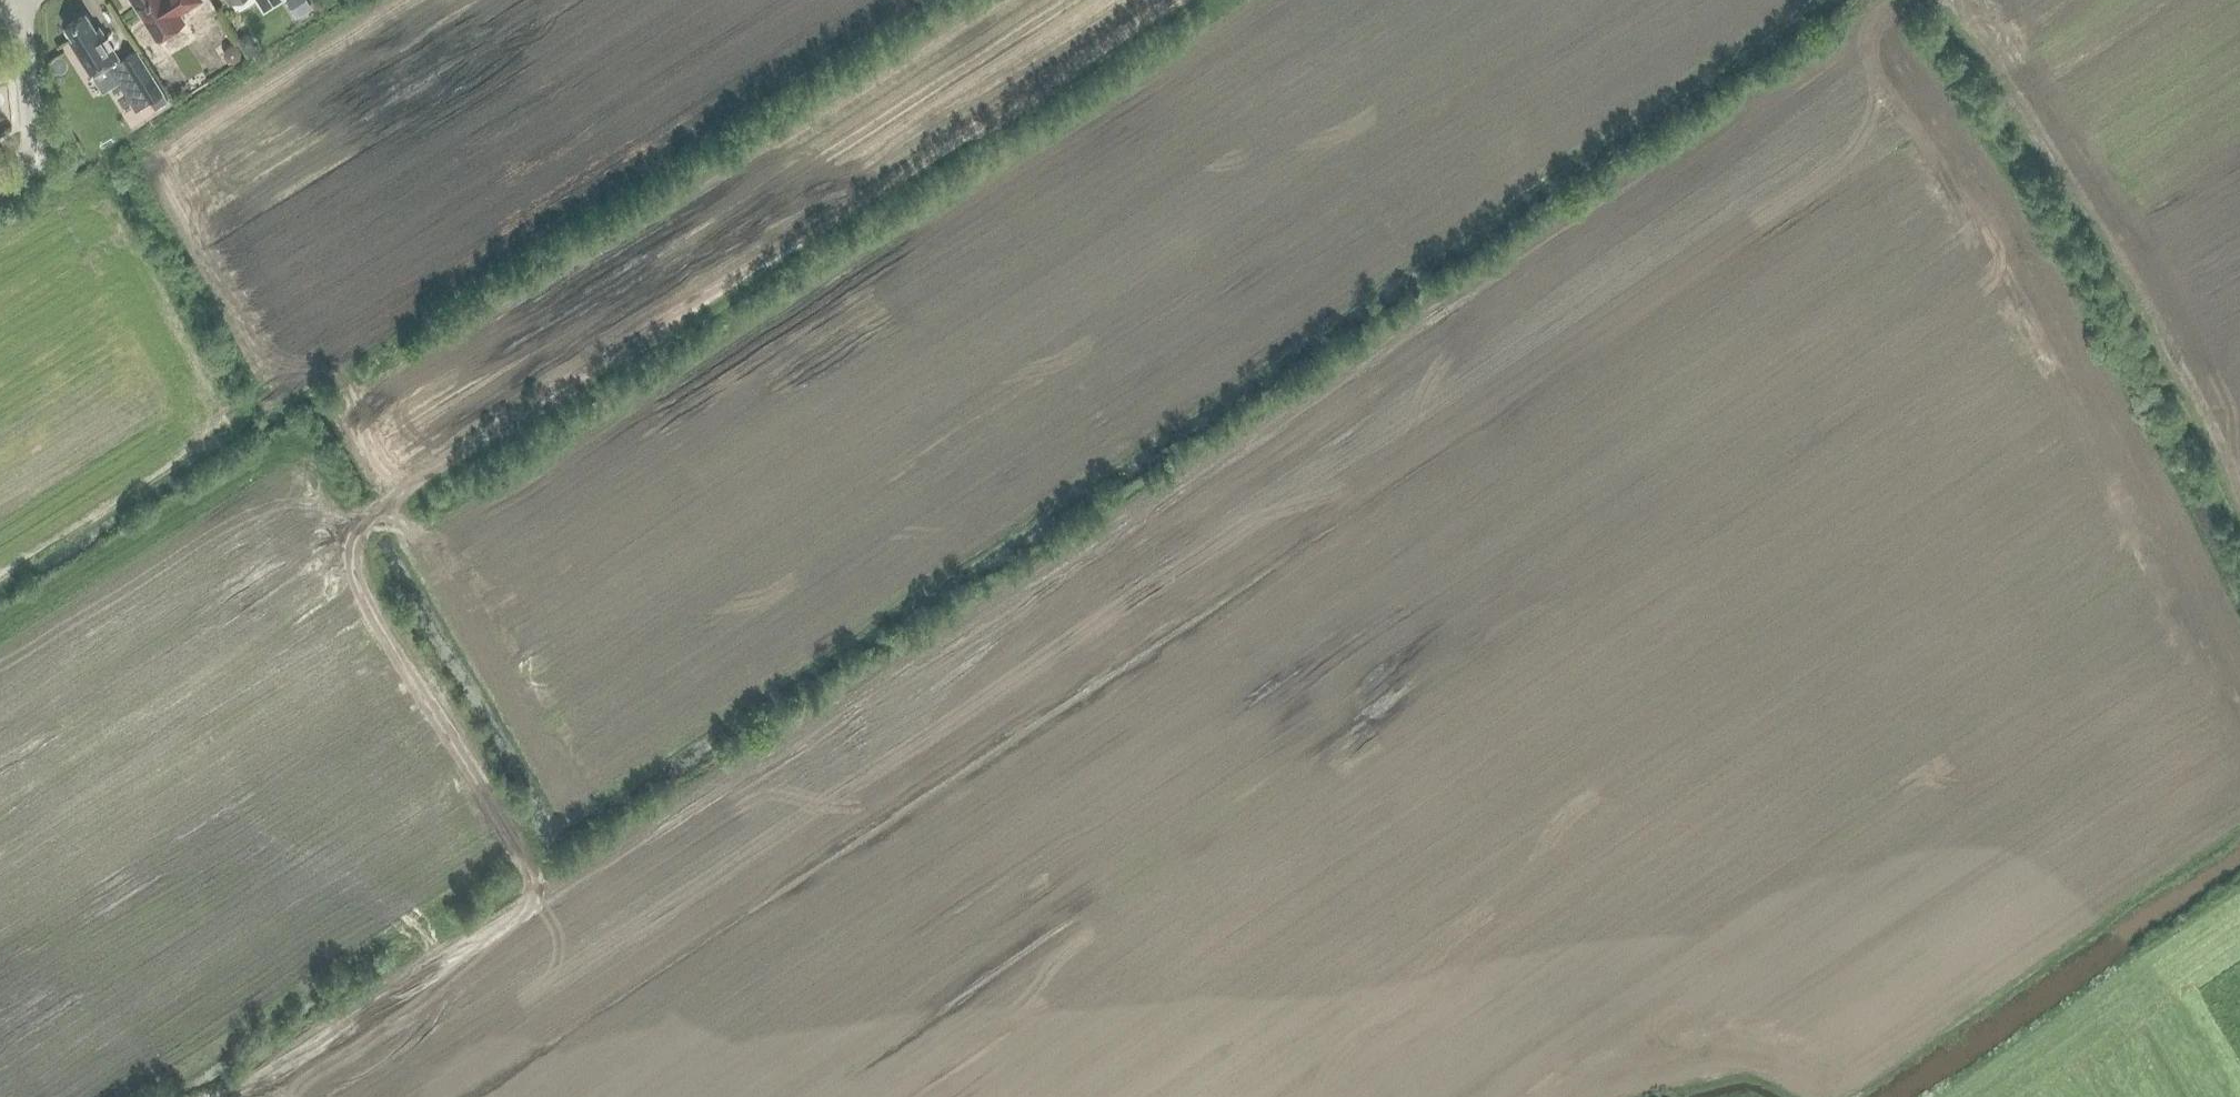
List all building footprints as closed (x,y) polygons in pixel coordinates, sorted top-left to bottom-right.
[(157,38),(185,20),(181,13),(201,0),(133,0),(157,38)] [(265,11),(282,0),(258,0),(265,11)] [(299,14),(315,5),(312,0),(291,0),(299,14)] [(110,64),(120,57),(100,27),(97,29),(87,13),(66,26),(74,38),(70,40),(92,75),(110,64)] [(256,45),(249,32),(239,37),(246,50),(256,45)] [(228,61),(235,62),(241,58),(242,51),(238,46),(231,44),(226,48),(225,55),(228,61)] [(122,61),(120,57),(110,64),(112,68),(111,68),(112,69),(117,66),(141,105),(140,105),(141,106),(151,100),(156,108),(169,100),(138,51),(122,61)]
